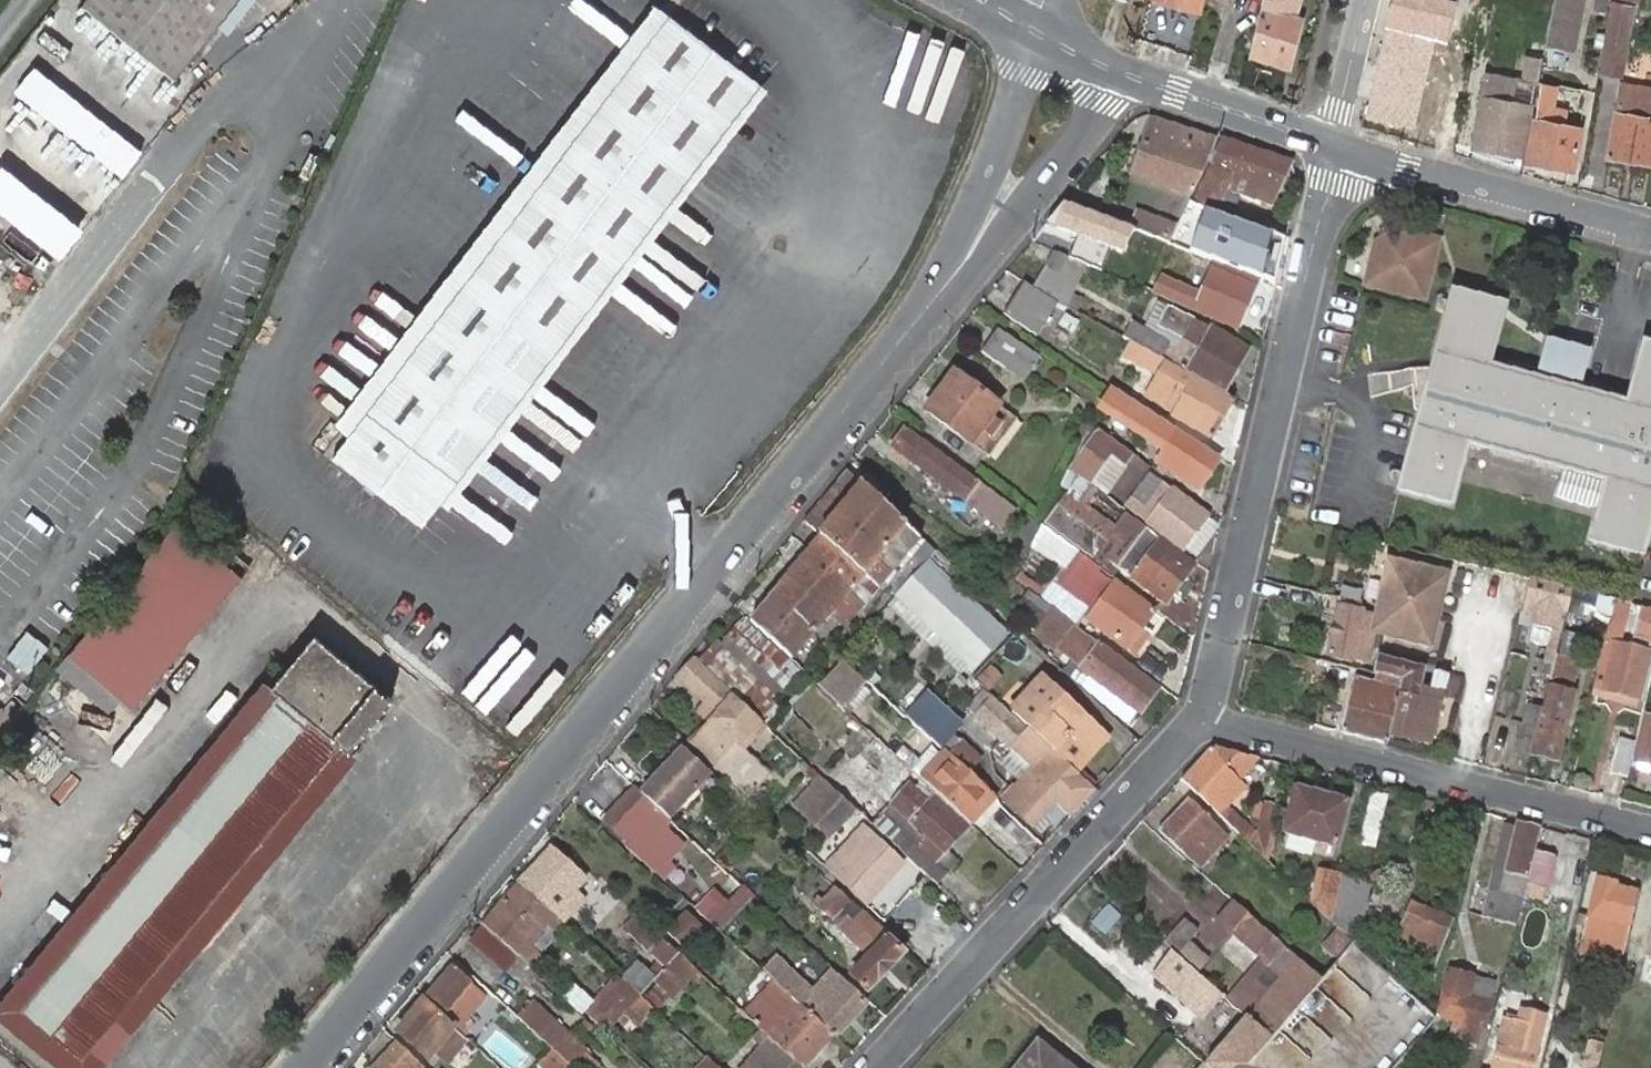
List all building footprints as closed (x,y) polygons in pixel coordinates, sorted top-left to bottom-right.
[(79,2),(171,76),(232,0),(81,0),(79,2)] [(1203,8),(1205,0),(1169,0),(1203,8)] [(1248,56),(1289,65),(1299,17),(1292,17),(1296,0),(1261,0),(1248,56)] [(1365,116),(1414,128),(1435,40),(1448,43),(1458,0),(1393,0),(1365,116)] [(1548,42),(1578,47),(1588,0),(1555,0),(1548,42)] [(1602,73),(1620,77),(1633,0),(1614,0),(1602,73)] [(669,9),(660,2),(638,32),(638,51),(669,9)] [(333,457),(395,504),(421,524),(758,76),(669,9),(638,51),(333,457)] [(638,51),(638,32),(324,450),(333,457),(638,51)] [(1530,107),(1535,108),(1547,45),(1530,42),(1526,58),(1528,59),(1523,82),(1486,74),(1472,146),(1521,155),(1530,107)] [(26,67),(8,96),(124,171),(143,142),(26,67)] [(1578,100),(1576,111),(1589,114),(1594,89),(1582,87),(1580,100),(1578,100)] [(1606,161),(1650,168),(1650,163),(1650,94),(1620,89),(1606,161)] [(1541,94),(1537,115),(1550,117),(1554,97),(1541,94)] [(1192,196),(1199,183),(1196,182),(1203,169),(1212,140),(1151,121),(1137,167),(1176,179),(1173,190),(1192,196)] [(1536,122),(1529,161),(1573,170),(1580,131),(1536,122)] [(1290,164),(1224,140),(1174,240),(1193,250),(1195,251),(1219,199),(1225,201),(1230,191),(1267,200),(1270,190),(1275,191),(1290,164)] [(1136,213),(1130,229),(1160,239),(1165,222),(1136,213)] [(1165,222),(1160,239),(1169,243),(1177,226),(1165,222)] [(1397,227),(1374,240),(1364,283),(1425,298),(1439,237),(1397,227)] [(1063,302),(1087,265),(1057,251),(1034,286),(1063,302)] [(1212,265),(1199,293),(1161,277),(1154,291),(1237,327),(1254,285),(1212,265)] [(1056,302),(1024,283),(1006,313),(1039,332),(1056,302)] [(1157,300),(1144,325),(1153,331),(1167,305),(1157,300)] [(1453,300),(1399,491),(1453,505),(1469,443),(1607,480),(1591,542),(1644,555),(1650,530),(1650,354),(1636,408),(1577,393),(1589,348),(1552,339),(1540,383),(1481,367),(1495,312),(1453,300)] [(1131,319),(1123,335),(1223,391),(1247,348),(1168,305),(1167,305),(1153,331),(1144,325),(1131,319)] [(1005,366),(1021,344),(999,329),(982,352),(1005,366)] [(1021,344),(1005,366),(1024,378),(1039,357),(1021,344)] [(1223,391),(1139,345),(1132,358),(1166,377),(1159,388),(1181,401),(1176,411),(1174,415),(1211,436),(1234,397),(1223,391)] [(998,405),(956,370),(925,408),(970,441),(987,455),(1016,417),(998,405)] [(1199,489),(1219,458),(1113,388),(1102,405),(1151,436),(1155,431),(1170,441),(1167,447),(1158,463),(1199,489)] [(1154,397),(1176,411),(1181,401),(1159,388),(1154,397)] [(1015,510),(905,426),(890,444),(1000,528),(1015,510)] [(1095,430),(1070,465),(1077,471),(1103,437),(1095,430)] [(1151,436),(1167,447),(1170,441),(1155,431),(1151,436)] [(1131,458),(1103,437),(1077,471),(1089,480),(1107,455),(1124,467),(1131,458)] [(1107,455),(1089,480),(1106,492),(1124,467),(1107,455)] [(846,466),(803,518),(821,535),(865,484),(846,466)] [(1164,603),(1192,564),(1153,535),(1155,532),(1125,510),(1112,528),(1085,507),(1097,490),(1067,468),(1059,484),(1064,487),(1040,523),(1086,557),(1113,576),(1118,568),(1164,603)] [(1150,473),(1134,495),(1147,505),(1164,483),(1150,473)] [(206,498),(182,477),(167,507),(164,512),(177,523),(69,653),(122,697),(134,707),(249,567),(225,547),(217,557),(182,527),(199,506),(206,498)] [(1134,495),(1126,507),(1182,547),(1206,516),(1164,483),(1147,505),(1134,495)] [(821,535),(863,573),(880,589),(891,599),(935,549),(922,538),(865,484),(821,535)] [(1206,516),(1182,547),(1192,555),(1217,524),(1206,516)] [(1086,557),(1040,523),(1034,548),(1074,572),(1061,589),(1058,587),(1048,601),(1078,623),(1082,619),(1132,651),(1146,632),(1139,627),(1151,609),(1083,561),(1086,557)] [(771,594),(812,632),(863,573),(821,535),(771,594)] [(927,559),(896,594),(976,669),(1009,634),(927,559)] [(1446,575),(1388,561),(1379,607),(1434,620),(1438,603),(1446,575)] [(1528,579),(1519,612),(1535,616),(1532,623),(1539,625),(1533,648),(1542,650),(1539,660),(1515,753),(1530,756),(1548,685),(1553,664),(1571,590),(1528,579)] [(1051,609),(1029,592),(1017,610),(1038,625),(1033,631),(1083,664),(1081,668),(1090,675),(1139,711),(1157,686),(1099,644),(1097,646),(1069,627),(1071,624),(1051,609)] [(783,654),(788,659),(812,632),(771,594),(747,620),(783,654)] [(1333,596),(1330,610),(1320,654),(1327,655),(1338,607),(1342,608),(1344,599),(1333,596)] [(1390,610),(1379,607),(1369,604),(1344,599),(1342,608),(1338,607),(1327,655),(1353,662),(1353,659),(1367,662),(1372,645),(1354,641),(1356,633),(1374,637),(1374,634),(1384,637),(1390,610)] [(1390,610),(1384,637),(1429,647),(1434,620),(1390,610)] [(718,639),(698,661),(742,700),(756,713),(762,719),(778,702),(772,697),(799,669),(788,659),(783,654),(743,617),(721,642),(718,639)] [(3,659),(29,672),(45,640),(19,628),(3,659)] [(1372,645),(1374,637),(1356,633),(1354,641),(1372,645)] [(249,732),(21,1008),(82,1059),(340,744),(349,751),(391,699),(375,685),(314,636),(272,687),(241,725),(249,732)] [(1613,645),(1604,643),(1593,690),(1602,692),(1613,645)] [(1634,650),(1613,645),(1602,692),(1638,701),(1645,666),(1631,662),(1634,650)] [(122,697),(69,653),(56,669),(109,713),(122,697)] [(1553,664),(1548,685),(1572,691),(1580,659),(1556,653),(1553,664)] [(840,657),(816,683),(848,713),(872,687),(840,657)] [(756,713),(742,700),(740,703),(690,658),(674,673),(706,702),(721,715),(714,722),(712,720),(691,742),(713,762),(734,738),(756,713)] [(1423,670),(1379,660),(1373,682),(1398,688),(1388,732),(1431,743),(1448,675),(1440,673),(1433,671),(1427,700),(1416,698),(1423,670)] [(1090,675),(1083,686),(1128,727),(1139,711),(1090,675)] [(1009,708),(1075,768),(1105,736),(1076,709),(1069,716),(1055,702),(1061,696),(1039,676),(1009,708)] [(1353,678),(1339,731),(1386,743),(1388,732),(1398,688),(1373,682),(1371,690),(1360,688),(1362,680),(1353,678)] [(1371,690),(1373,682),(1362,680),(1360,688),(1371,690)] [(1548,685),(1530,756),(1555,763),(1572,691),(1548,685)] [(927,691),(906,714),(945,749),(946,747),(972,770),(982,759),(954,734),(964,724),(927,691)] [(1067,813),(1070,815),(1096,787),(1075,768),(1009,708),(994,694),(974,716),(1011,748),(1014,746),(1034,763),(1004,796),(1031,822),(1043,810),(1057,823),(1067,813)] [(1069,716),(1076,709),(1061,696),(1055,702),(1069,716)] [(721,715),(706,702),(699,709),(712,720),(714,722),(721,715)] [(20,711),(11,704),(4,714),(0,711),(0,740),(20,711)] [(808,761),(825,744),(792,710),(774,726),(808,761)] [(1647,718),(1638,761),(1650,765),(1650,719),(1647,718)] [(734,738),(713,762),(748,795),(771,772),(734,738)] [(854,757),(829,782),(856,807),(869,820),(871,822),(890,800),(907,781),(912,786),(920,778),(874,738),(866,744),(886,765),(876,776),(854,757)] [(1211,745),(1180,778),(1264,860),(1273,823),(1277,807),(1265,804),(1257,833),(1225,807),(1241,788),(1234,781),(1237,778),(1224,767),(1236,752),(1219,747),(1211,745)] [(945,749),(942,752),(992,798),(996,793),(985,784),(972,770),(946,747),(945,749)] [(1622,780),(1629,751),(1613,747),(1607,776),(1622,780)] [(668,819),(669,820),(710,775),(680,748),(640,793),(650,802),(668,819)] [(942,752),(920,778),(969,822),(992,798),(942,752)] [(839,826),(856,807),(829,782),(821,775),(804,793),(839,826)] [(969,822),(920,778),(912,786),(907,781),(890,800),(871,822),(907,855),(924,872),(936,859),(946,847),(969,822)] [(1179,787),(1147,817),(1156,827),(1188,796),(1179,787)] [(1273,823),(1264,860),(1272,869),(1279,843),(1286,845),(1288,835),(1312,841),(1333,846),(1345,800),(1293,787),(1283,826),(1273,823)] [(640,793),(634,788),(604,817),(629,839),(626,843),(665,879),(674,869),(667,862),(682,846),(664,830),(671,822),(669,820),(668,819),(650,802),(640,793)] [(1377,847),(1387,792),(1369,789),(1359,843),(1377,847)] [(839,826),(804,793),(794,804),(828,837),(839,826)] [(1187,799),(1160,828),(1199,865),(1226,835),(1187,799)] [(1516,822),(1504,819),(1488,887),(1500,891),(1516,822)] [(907,855),(871,822),(869,820),(861,827),(901,862),(907,855)] [(1540,828),(1516,822),(1500,891),(1488,887),(1482,916),(1517,924),(1524,895),(1520,893),(1528,859),(1533,859),(1534,853),(1540,828)] [(865,903),(901,862),(861,827),(825,867),(865,903)] [(1288,835),(1286,845),(1309,851),(1312,841),(1288,835)] [(677,860),(728,896),(739,880),(689,844),(677,860)] [(553,847),(519,884),(562,923),(568,917),(583,901),(573,891),(585,877),(553,847)] [(959,859),(946,847),(936,859),(924,872),(926,873),(936,883),(959,859)] [(1553,857),(1534,853),(1533,859),(1526,886),(1545,890),(1553,857)] [(1316,872),(1309,903),(1329,921),(1340,878),(1316,872)] [(1340,878),(1329,921),(1351,942),(1356,947),(1368,885),(1340,878)] [(1615,943),(1612,955),(1619,956),(1634,892),(1614,886),(1615,883),(1596,879),(1588,917),(1595,918),(1602,920),(1598,940),(1615,943)] [(519,884),(483,926),(518,957),(523,962),(530,968),(531,968),(541,956),(528,944),(545,924),(554,932),(562,923),(519,884)] [(719,931),(750,893),(743,887),(739,884),(724,901),(708,920),(719,931)] [(847,898),(835,887),(817,906),(830,917),(847,898)] [(711,891),(695,909),(708,920),(724,901),(711,891)] [(847,898),(830,917),(843,930),(861,911),(847,898)] [(1232,902),(1216,920),(1259,958),(1223,999),(1268,1039),(1319,980),(1232,902)] [(1442,944),(1451,920),(1409,904),(1400,929),(1403,930),(1395,951),(1416,961),(1423,937),(1442,944)] [(887,939),(889,937),(861,911),(843,930),(864,948),(869,953),(863,959),(851,973),(868,988),(902,952),(887,939)] [(686,914),(670,932),(685,945),(701,927),(686,914)] [(678,953),(654,932),(636,916),(625,928),(659,960),(648,972),(637,962),(621,977),(624,980),(640,995),(656,979),(678,953)] [(1196,934),(1177,918),(1158,940),(1168,951),(1191,970),(1202,957),(1188,943),(1196,934)] [(1588,950),(1612,955),(1615,943),(1598,940),(1602,920),(1595,918),(1588,950)] [(545,924),(528,944),(541,956),(558,936),(554,932),(545,924)] [(1645,947),(1643,955),(1650,957),(1650,924),(1645,947)] [(518,957),(483,926),(470,941),(505,972),(518,957)] [(1335,928),(1321,945),(1337,960),(1351,942),(1335,928)] [(869,953),(864,948),(858,955),(863,959),(869,953)] [(1168,951),(1148,974),(1194,1015),(1215,993),(1168,951)] [(695,969),(678,953),(656,979),(659,981),(672,993),(673,994),(695,969)] [(780,962),(768,975),(775,982),(832,1034),(861,1001),(828,971),(811,990),(780,962)] [(429,995),(425,1000),(453,1026),(461,1033),(462,1032),(465,1035),(470,1030),(466,1027),(470,1022),(467,1018),(484,997),(469,983),(452,967),(429,995)] [(1436,1018),(1453,1022),(1449,1037),(1476,1042),(1479,1026),(1484,1027),(1493,981),(1447,971),(1436,1018)] [(587,1008),(594,1013),(624,980),(621,977),(618,974),(587,1008)] [(615,1023),(640,996),(640,995),(624,980),(594,1013),(591,1016),(597,1021),(596,1021),(607,1032),(615,1023)] [(672,993),(659,981),(645,997),(658,1008),(672,993)] [(568,982),(559,1000),(583,1012),(592,994),(568,982)] [(775,982),(745,1015),(759,1028),(803,1067),(833,1035),(832,1034),(775,982)] [(652,1007),(640,996),(615,1023),(622,1029),(628,1021),(634,1027),(652,1007)] [(453,1026),(425,1000),(399,1032),(427,1058),(431,1053),(452,1027),(453,1026)] [(532,1002),(517,1017),(540,1039),(552,1050),(571,1067),(579,1058),(585,1052),(586,1051),(532,1002)] [(1544,1016),(1520,1011),(1518,1022),(1507,1020),(1496,1067),(1533,1067),(1544,1016)] [(731,1022),(737,1027),(743,1020),(738,1015),(731,1022)] [(1204,1066),(1207,1067),(1243,1067),(1268,1039),(1244,1018),(1204,1066)] [(587,1032),(592,1026),(587,1021),(582,1027),(587,1032)] [(452,1027),(431,1053),(448,1066),(468,1041),(452,1027)] [(759,1028),(752,1037),(762,1046),(750,1058),(742,1067),(803,1067),(759,1028)] [(509,1067),(522,1067),(530,1059),(505,1037),(491,1052),(509,1067)] [(1572,1039),(1568,1058),(1598,1064),(1602,1044),(1572,1039)] [(1038,1040),(1016,1067),(1074,1067),(1038,1040)] [(396,1042),(372,1067),(425,1067),(396,1042)] [(1414,1045),(1408,1052),(1417,1059),(1422,1052),(1414,1045)] [(552,1050),(539,1064),(543,1067),(572,1067),(571,1067),(552,1050)] [(585,1052),(579,1058),(590,1067),(598,1067),(600,1066),(585,1052)] [(707,1057),(697,1067),(719,1067),(707,1057)]
